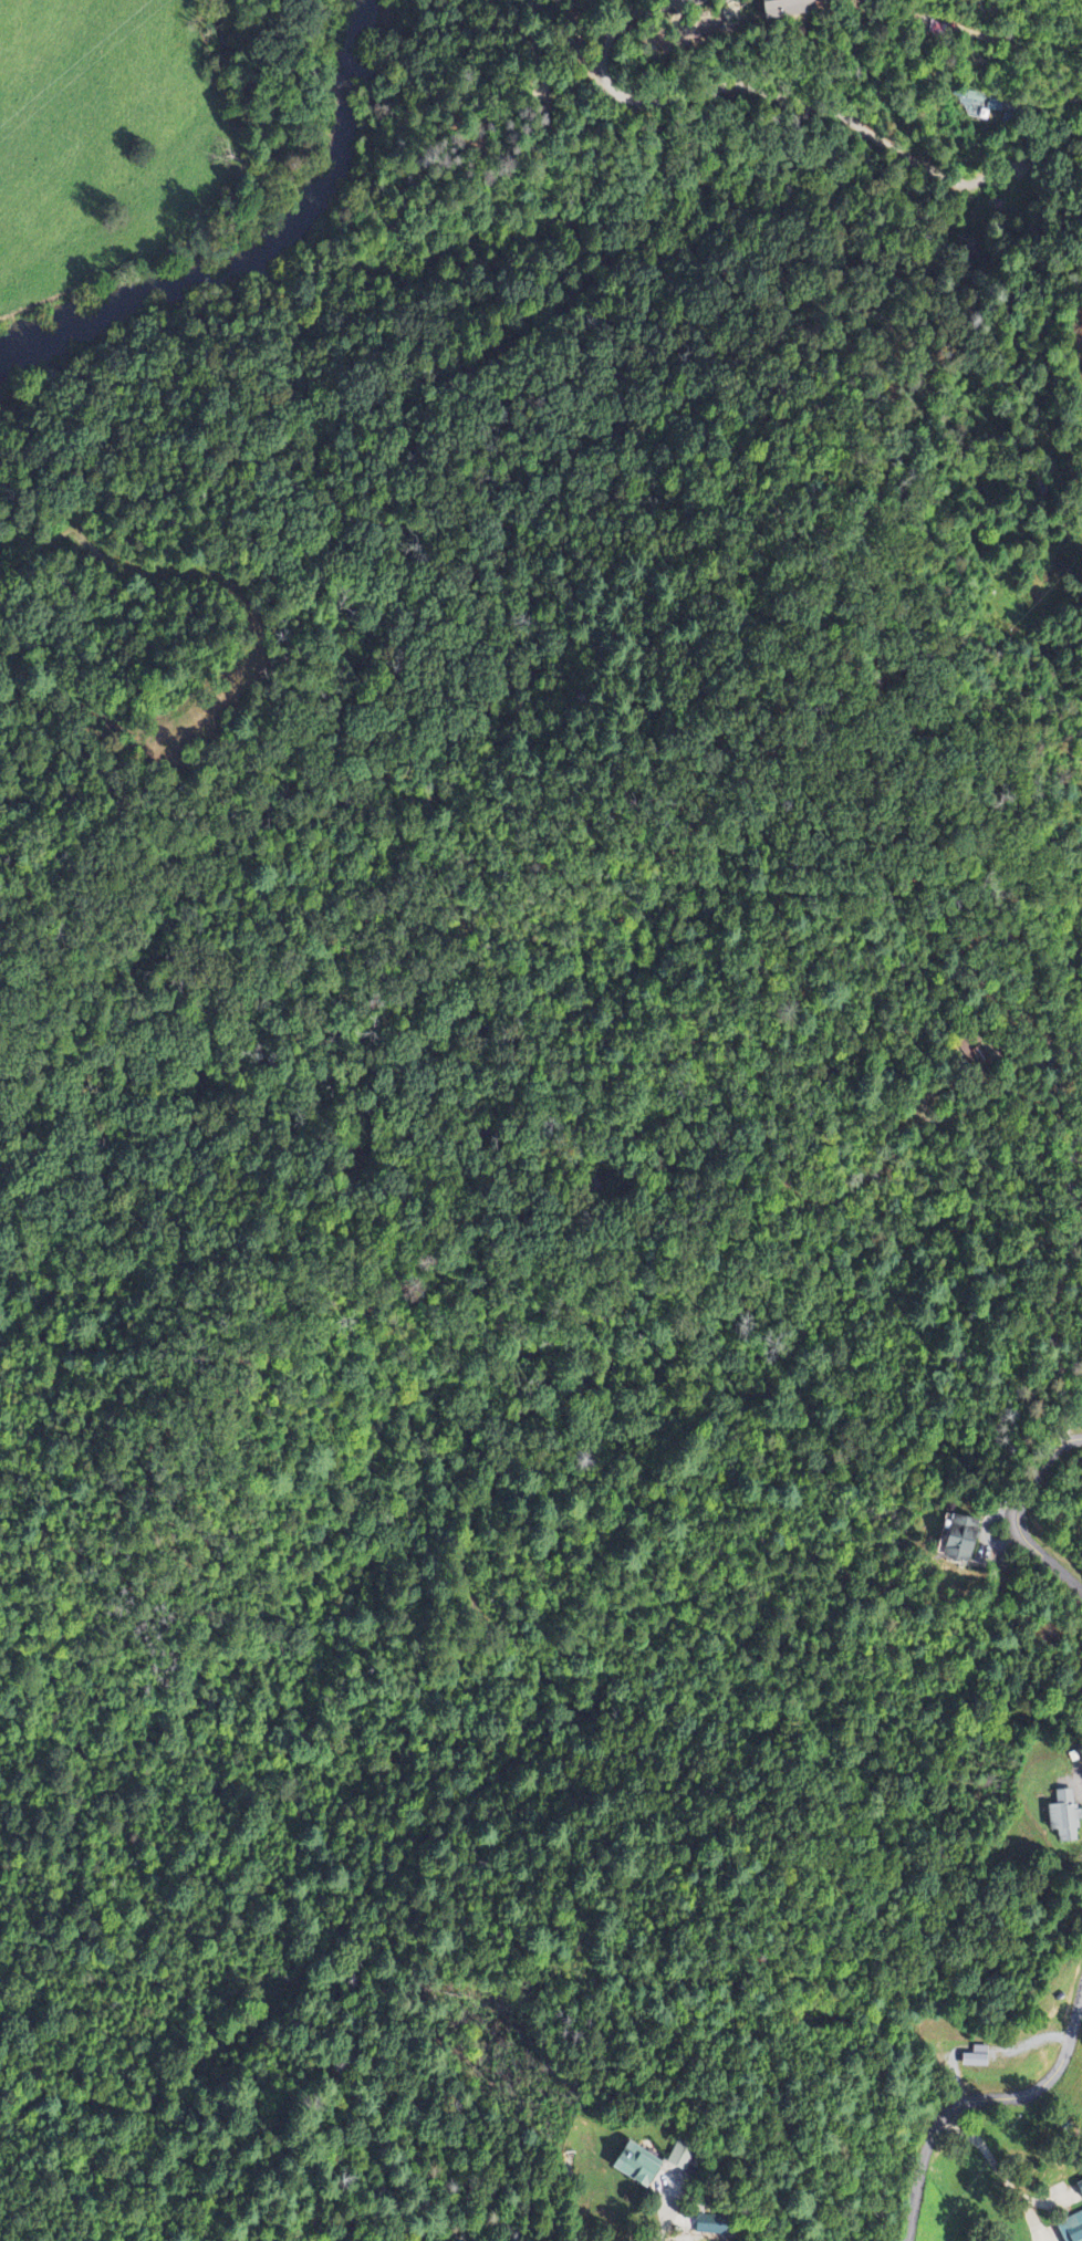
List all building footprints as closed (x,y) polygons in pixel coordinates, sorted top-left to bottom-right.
[(760,22),(811,14),(809,0),(756,0),(760,22)] [(938,1557),(965,1564),(975,1521),(948,1515),(938,1557)] [(1078,1843),(1076,1808),(1072,1809),(1071,1791),(1053,1792),(1053,1806),(1045,1806),(1046,1833),(1054,1832),(1055,1844),(1078,1843)] [(608,2173),(646,2190),(659,2160),(622,2143),(608,2173)] [(684,2174),(695,2153),(675,2144),(665,2165),(684,2174)] [(1053,2226),(1060,2240),(1081,2240),(1081,2212),(1053,2226)] [(720,2239),(724,2221),(697,2215),(692,2232),(720,2239)]
